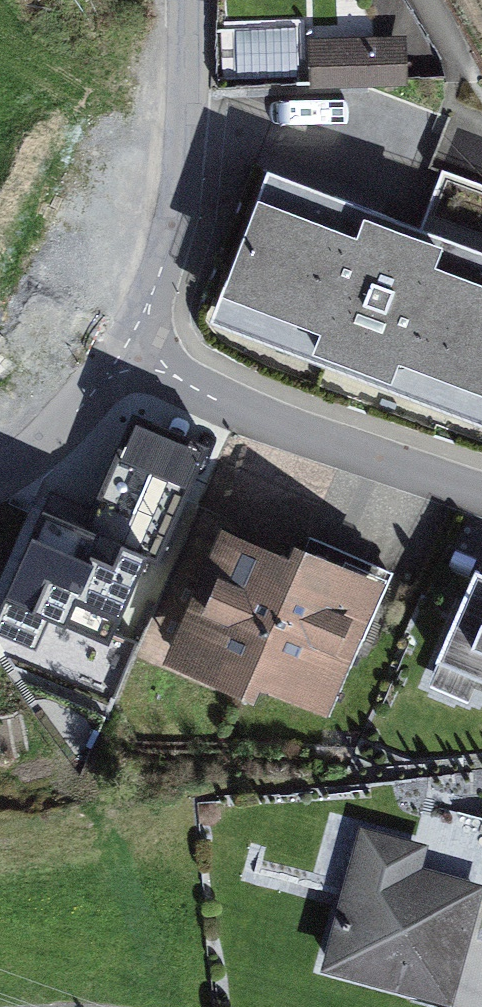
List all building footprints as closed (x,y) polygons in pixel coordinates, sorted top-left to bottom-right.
[(403,31),(311,35),(313,84),(406,80),(403,31)] [(264,162),(208,312),(481,414),(481,243),(264,162)] [(119,422),(74,532),(36,516),(0,605),(0,617),(105,660),(139,577),(162,586),(214,461),(119,422)] [(297,561),(216,529),(162,666),(243,698),(247,689),(297,561)] [(382,584),(301,552),(297,561),(247,689),(328,721),(382,584)] [(466,589),(431,675),(481,695),(481,595),(466,589)] [(317,985),(389,1006),(447,1006),(479,904),(411,883),(419,859),(362,841),(317,985)]
